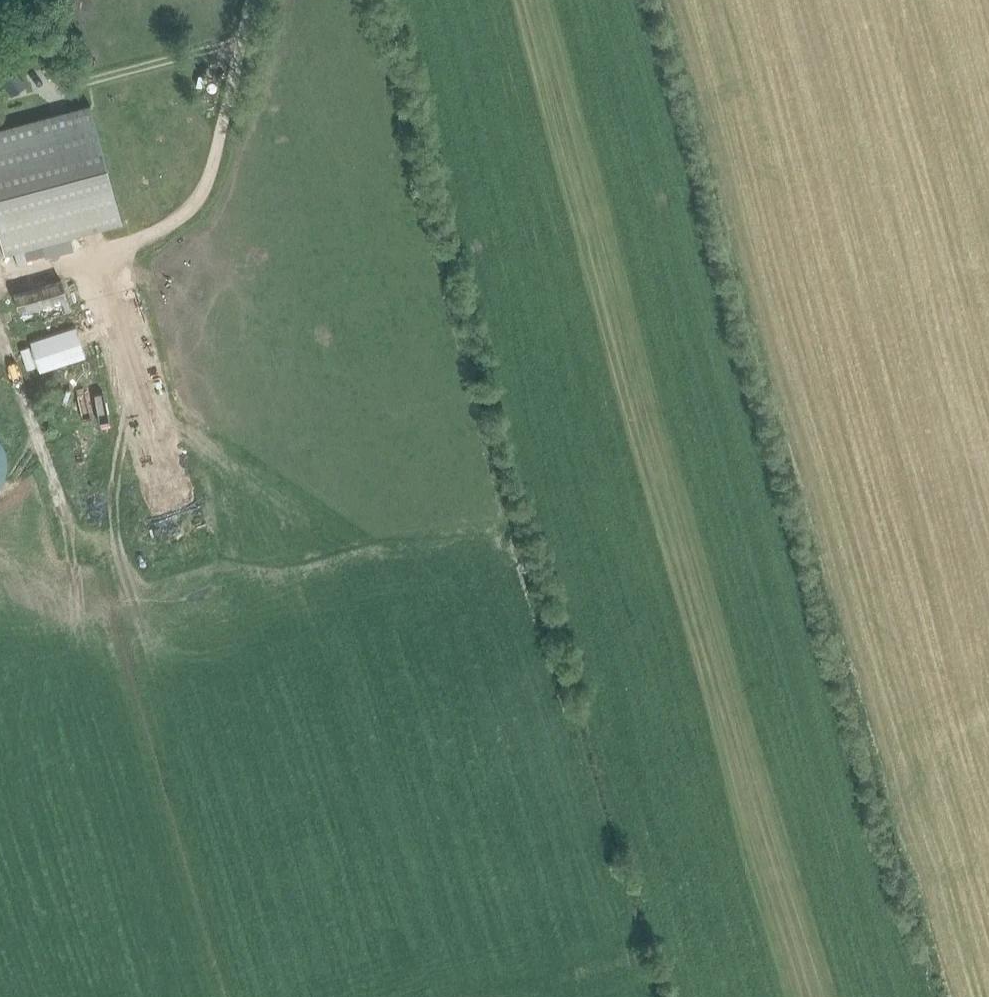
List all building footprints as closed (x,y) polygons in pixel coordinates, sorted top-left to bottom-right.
[(11,97),(26,86),(14,69),(0,79),(0,82),(11,97)] [(17,266),(27,263),(26,260),(72,248),(68,236),(120,222),(89,106),(0,130),(0,254),(13,251),(17,266)] [(19,292),(30,325),(75,311),(64,277),(19,292)] [(44,371),(91,356),(81,325),(34,341),(44,371)]
